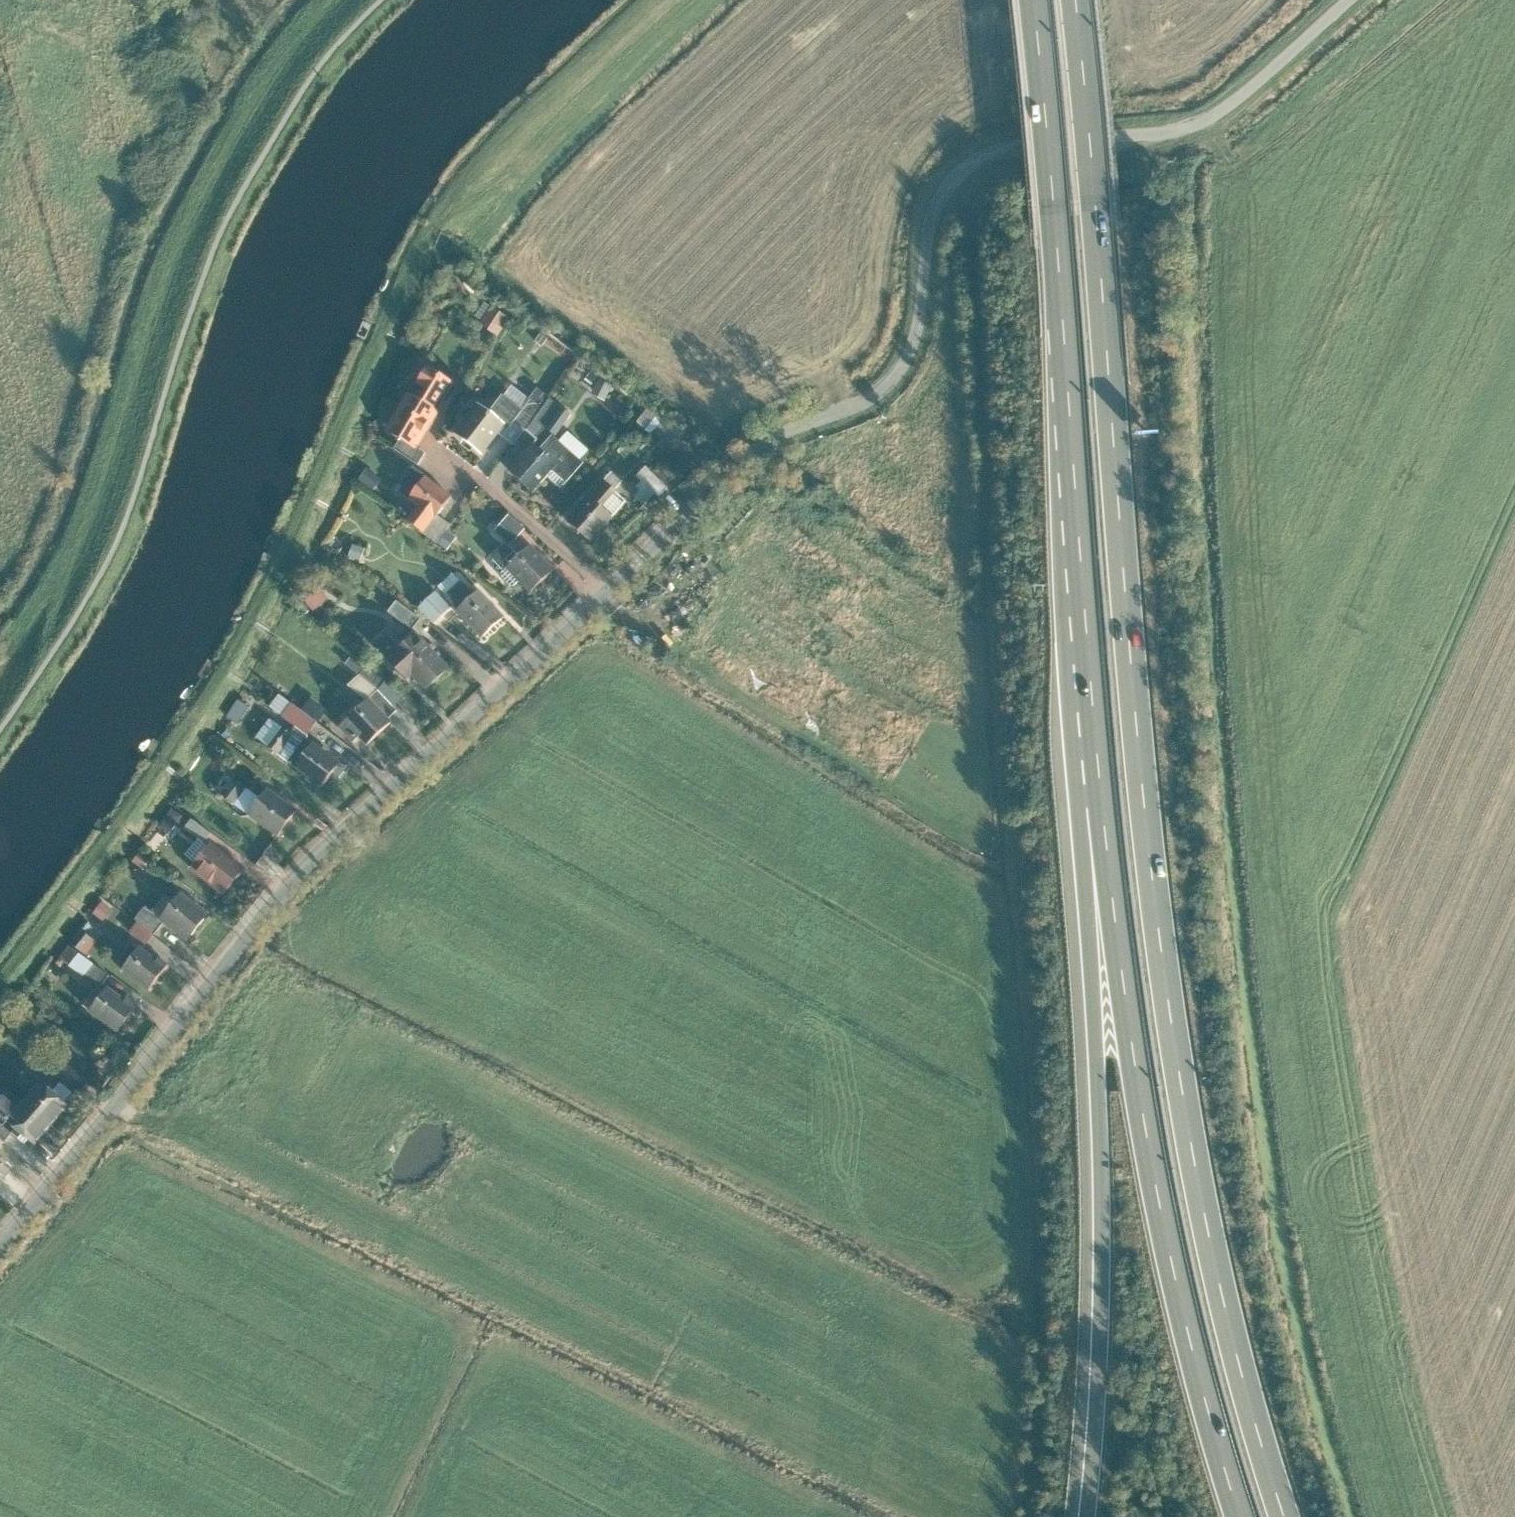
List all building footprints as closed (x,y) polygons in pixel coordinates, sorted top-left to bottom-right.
[(478,323),(502,334),(511,314),(487,304),(478,323)] [(425,367),(386,435),(417,453),(456,385),(425,367)] [(515,423),(524,411),(504,396),(490,415),(479,406),(454,438),(483,458),(506,429),(508,432),(515,423)] [(551,401),(543,411),(527,431),(539,441),(563,409),(551,401)] [(530,402),(524,411),(515,423),(527,431),(543,411),(530,402)] [(584,466),(555,439),(540,454),(533,447),(510,471),(536,495),(555,474),(567,487),(584,466)] [(634,492),(647,505),(668,484),(647,463),(636,474),(644,482),(634,492)] [(454,497),(415,469),(397,494),(418,508),(408,522),(425,535),(438,518),(454,497)] [(603,483),(569,524),(593,546),(613,523),(600,512),(617,494),(603,483)] [(493,561),(531,598),(557,575),(532,548),(525,554),(514,544),(526,532),(509,516),(493,532),(507,547),(493,561)] [(438,518),(425,535),(437,545),(450,528),(438,518)] [(445,599),(483,643),(506,621),(480,593),(475,597),(463,583),(445,599)] [(449,612),(433,596),(418,610),(434,626),(449,612)] [(421,621),(397,604),(388,616),(412,633),(421,621)] [(416,638),(387,666),(405,685),(413,680),(427,693),(450,673),(416,638)] [(375,693),(367,701),(386,721),(394,713),(375,693)] [(367,701),(335,730),(353,747),(359,742),(367,750),(393,728),(386,721),(367,701)] [(317,726),(292,708),(283,720),(307,739),(317,726)] [(278,757),(293,738),(281,729),(266,749),(278,757)] [(316,749),(296,772),(322,794),(341,770),(316,749)] [(296,812),(268,790),(249,815),(278,836),(296,812)] [(172,832),(180,812),(170,808),(162,828),(172,832)] [(223,895),(243,871),(209,844),(190,868),(223,895)] [(210,913),(182,891),(162,918),(189,939),(210,913)] [(77,945),(87,953),(96,941),(86,933),(77,945)] [(169,965),(143,945),(124,969),(150,989),(169,965)] [(109,975),(82,955),(75,965),(102,985),(109,975)] [(109,983),(88,1009),(118,1032),(139,1005),(109,983)] [(47,1079),(33,1068),(22,1080),(36,1092),(47,1079)] [(36,1092),(28,1102),(56,1126),(76,1105),(47,1079),(36,1092)] [(28,1102),(26,1105),(11,1095),(0,1108),(0,1112),(41,1145),(56,1126),(28,1102)] [(5,1143),(13,1133),(0,1123),(0,1138),(5,1143)] [(13,1173),(0,1162),(0,1189),(13,1173)]
